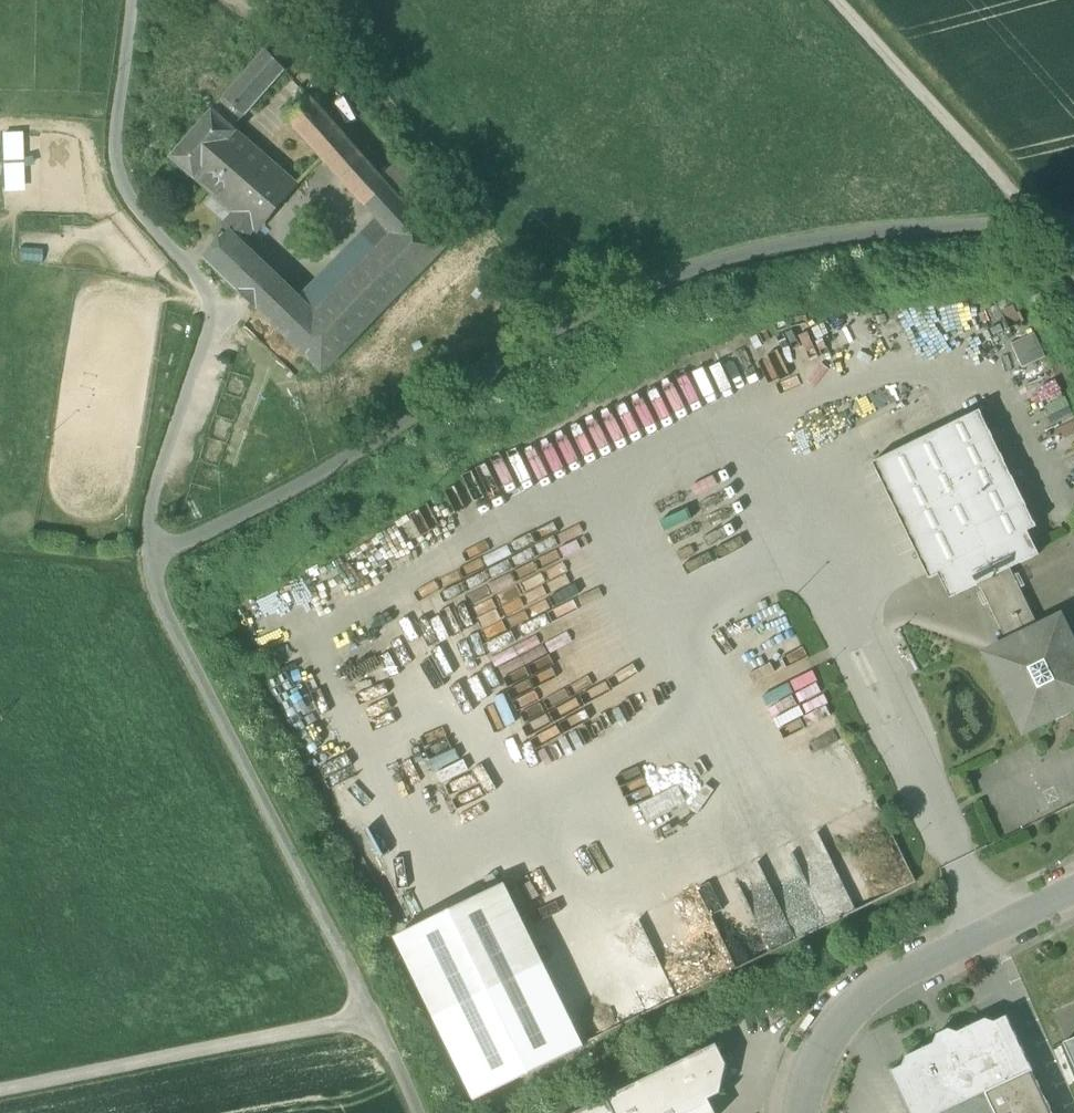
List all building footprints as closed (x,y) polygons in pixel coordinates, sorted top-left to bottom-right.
[(268,51),(225,99),(244,116),(286,71),(268,51)] [(315,313),(300,298),(280,280),(254,307),(325,374),(447,250),(399,197),(381,177),(310,98),(287,118),(377,219),(391,234),(315,313)] [(233,129),(244,116),(225,99),(213,112),(232,129),(233,129)] [(172,158),(196,179),(236,132),(233,129),(232,129),(213,112),(172,158)] [(196,179),(237,215),(254,231),(298,187),(236,132),(196,179)] [(400,160),(381,177),(399,197),(418,180),(400,160)] [(418,180),(399,197),(447,250),(467,230),(420,178),(418,180)] [(225,228),(230,233),(231,232),(242,243),(254,231),(237,215),(225,228)] [(391,234),(377,219),(300,298),(315,313),(391,234)] [(268,268),(242,243),(231,232),(230,233),(205,259),(243,295),(268,268)] [(280,280),(268,268),(243,295),(254,307),(280,280)] [(1039,333),(1016,342),(1026,367),(1049,358),(1039,333)] [(930,580),(940,576),(1029,532),(1038,528),(981,411),(874,464),(930,580)] [(506,492),(599,454),(588,428),(575,433),(574,430),(494,463),(506,492)] [(1040,556),(1029,532),(940,576),(951,599),(980,585),(1011,570),(1040,556)] [(463,587),(513,694),(562,671),(567,681),(625,654),(619,642),(610,647),(603,632),(625,622),(620,611),(601,620),(594,605),(609,598),(592,562),(556,579),(543,550),(463,587)] [(1040,629),(1011,570),(980,585),(1009,644),(1040,629)] [(1026,731),(1073,708),(1073,645),(1061,618),(1040,629),(1009,644),(988,654),(1026,731)] [(353,692),(415,671),(401,630),(339,651),(353,692)] [(600,719),(630,705),(629,701),(665,685),(659,672),(592,702),(600,719)] [(391,740),(416,731),(412,722),(388,731),(391,740)] [(449,754),(437,758),(448,791),(480,781),(464,734),(445,740),(449,754)] [(649,820),(692,799),(678,771),(651,784),(658,798),(642,806),(649,820)] [(398,936),(478,1101),(583,1049),(503,885),(398,936)] [(670,975),(678,990),(641,1009),(644,1016),(712,982),(701,959),(670,975)] [(997,1112),(1029,1112),(1048,1104),(1048,1102),(1034,1072),(1007,1017),(996,1023),(986,1020),(959,1033),(955,1042),(943,1047),(935,1044),(907,1058),(903,1066),(891,1072),(911,1112),(944,1112),(987,1093),(997,1112)] [(937,1035),(935,1044),(943,1047),(955,1042),(959,1033),(950,1029),(937,1035)] [(1073,1062),(1073,1040),(1066,1044),(1073,1062)] [(659,1058),(665,1070),(699,1054),(693,1042),(693,1041),(659,1058)] [(608,1098),(615,1112),(716,1112),(710,1100),(721,1094),(728,1065),(717,1045),(699,1054),(665,1070),(608,1098)] [(987,1093),(944,1112),(997,1112),(987,1093)] [(608,1098),(578,1112),(615,1112),(608,1098)] [(1048,1104),(1029,1112),(1053,1112),(1048,1104)]
